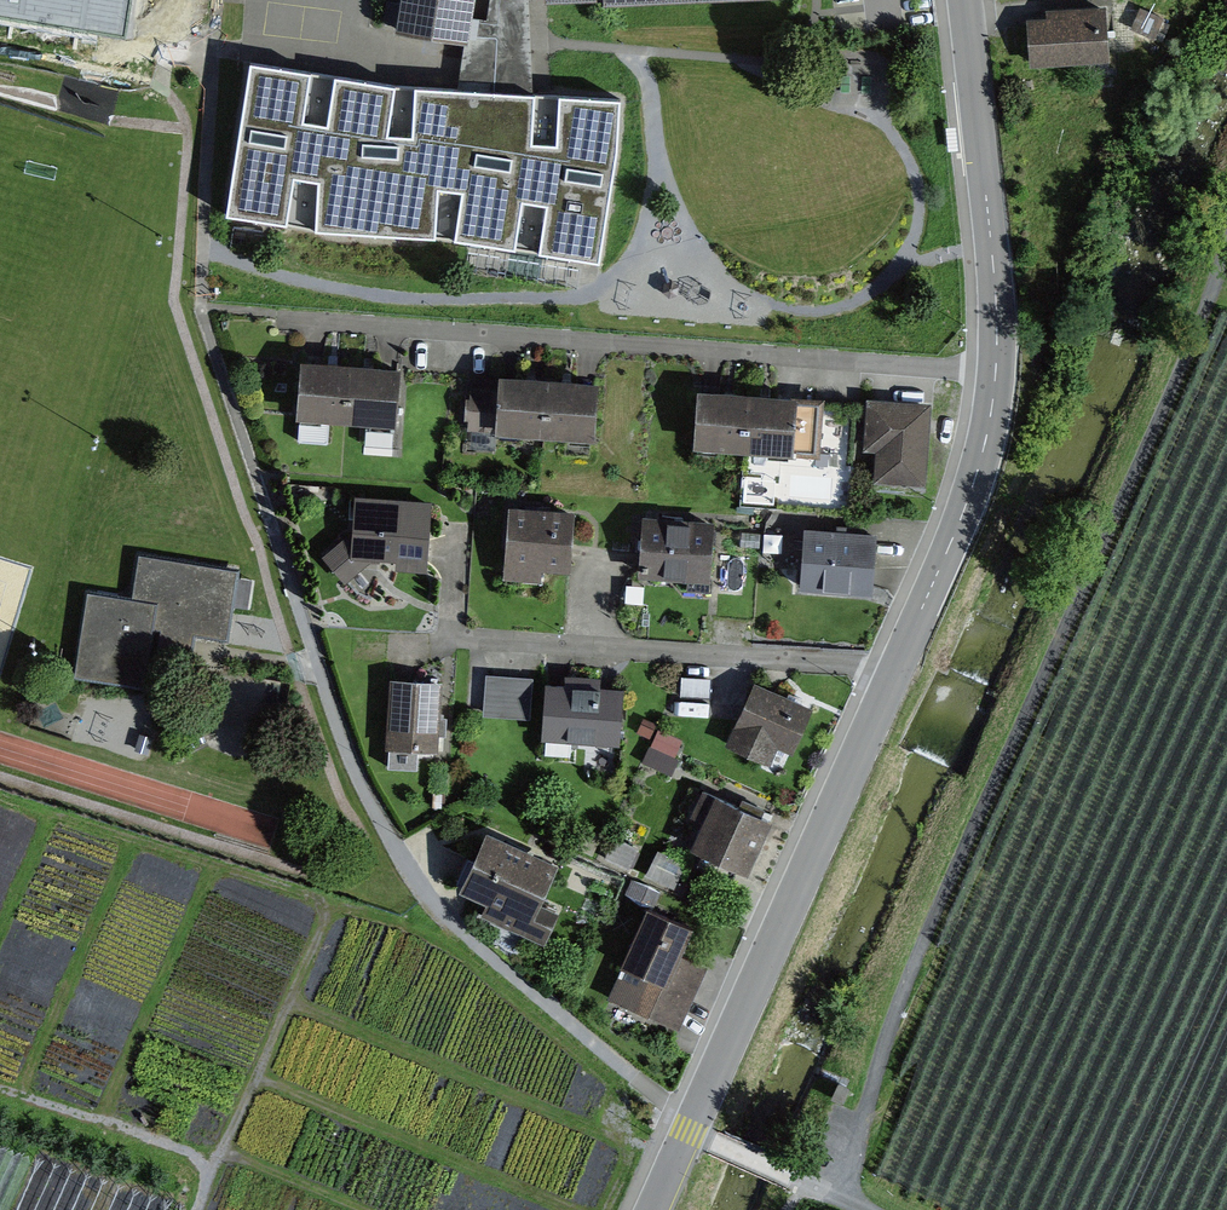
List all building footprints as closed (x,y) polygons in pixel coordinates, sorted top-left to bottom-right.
[(100,35),(104,16),(135,23),(138,0),(0,0),(0,17),(100,35)] [(394,33),(464,44),(472,0),(399,0),(394,33)] [(1110,59),(1105,8),(1028,14),(1032,66),(1110,59)] [(411,87),(245,61),(221,215),(595,260),(615,143),(616,98),(411,87)] [(391,427),(396,369),(296,363),(291,420),(391,427)] [(491,433),(588,439),(594,379),(493,376),(491,433)] [(791,397),(694,388),(688,444),(787,454),(791,397)] [(863,447),(877,448),(874,482),(924,486),(931,403),(867,398),(863,447)] [(431,501),(352,496),(349,533),(321,558),(342,584),(363,565),(426,574),(431,501)] [(571,510),(507,507),(502,577),(538,581),(539,568),(567,571),(571,510)] [(711,522),(641,517),(637,574),(707,581),(711,522)] [(873,532),(803,527),(796,588),(869,595),(873,532)] [(138,554),(130,600),(86,590),(75,678),(140,690),(154,626),(225,640),(238,572),(138,554)] [(487,671),(487,713),(536,713),(536,671),(487,671)] [(444,681),(390,678),(384,749),(441,756),(444,681)] [(811,705),(752,682),(725,748),(769,764),(774,748),(788,754),(811,705)] [(621,688),(544,683),(538,739),(615,744),(621,688)] [(674,769),(689,736),(661,724),(647,757),(674,769)] [(703,820),(690,850),(742,875),(768,820),(702,790),(691,813),(703,820)] [(555,864),(483,833),(454,889),(483,903),(479,917),(542,944),(560,907),(538,895),(555,864)] [(677,882),(686,858),(659,849),(651,873),(677,882)] [(689,928),(641,909),(616,969),(639,979),(624,1011),(677,1031),(708,967),(676,955),(689,928)]
